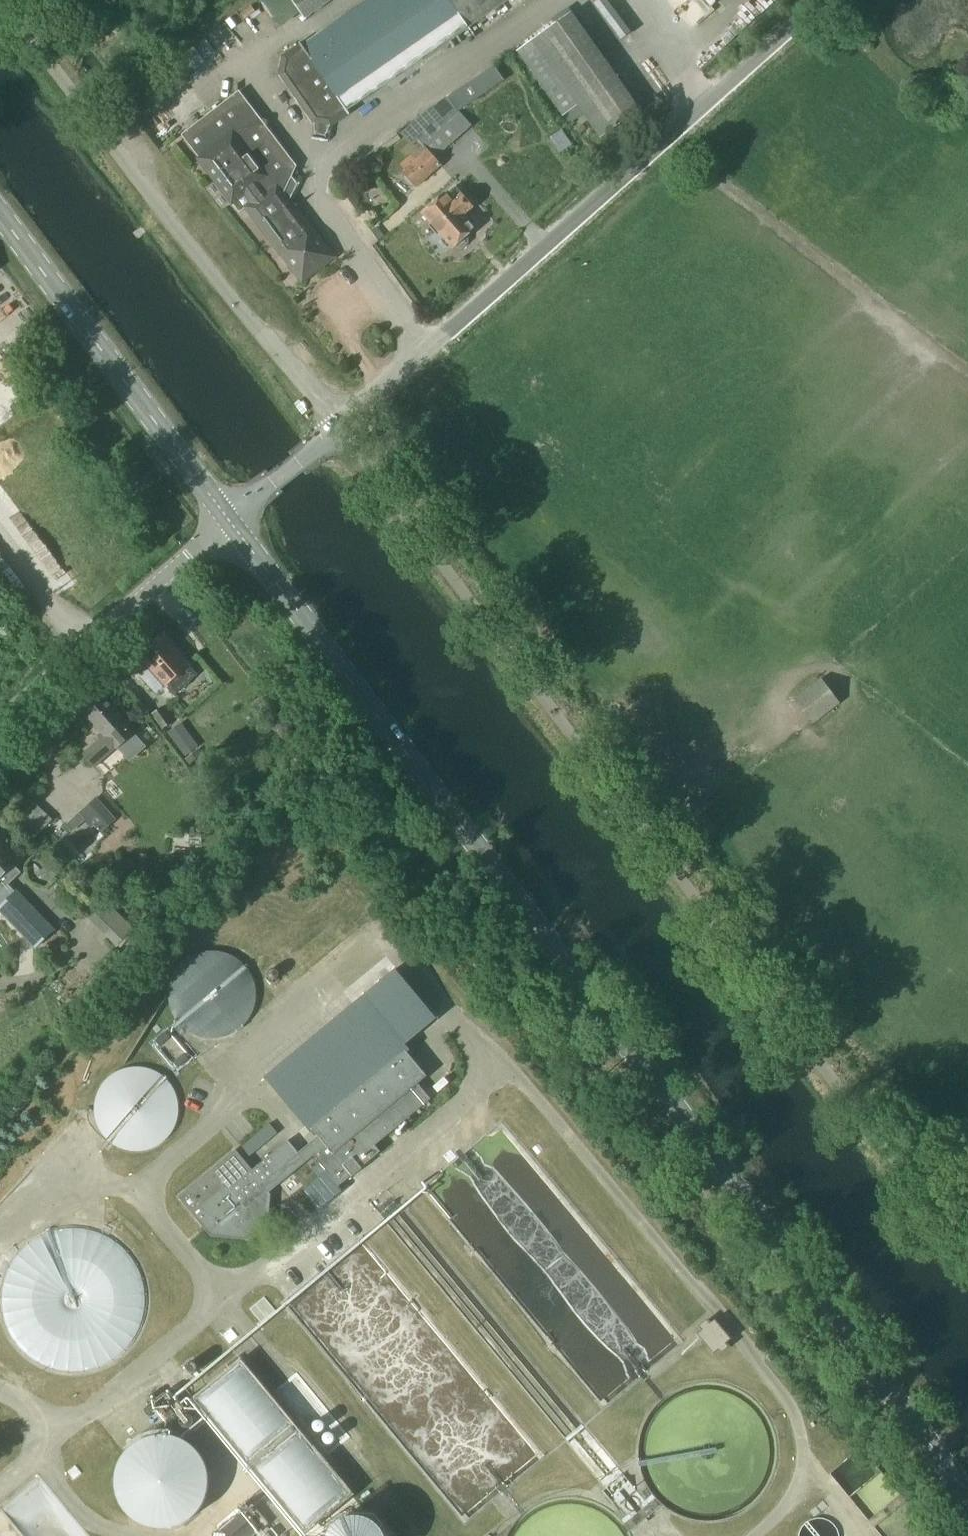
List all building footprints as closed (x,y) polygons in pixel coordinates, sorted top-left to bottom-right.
[(283,60),(281,77),(315,124),(329,126),(347,113),(469,28),(509,0),(369,0),(302,46),(283,60)] [(306,22),(337,0),(290,0),(306,22)] [(614,34),(626,26),(606,0),(589,0),(614,34)] [(697,0),(679,0),(689,9),(697,0)] [(517,51),(564,117),(578,107),(601,139),(641,111),(571,13),(517,51)] [(493,66),(447,98),(457,113),(503,82),(493,66)] [(183,135),(200,156),(197,158),(232,204),(239,213),(245,208),(302,283),(335,258),(285,191),(296,166),(239,92),(183,135)] [(422,145),(401,163),(406,169),(402,172),(406,175),(405,179),(409,184),(413,183),(417,188),(441,166),(435,158),(456,140),(442,124),(439,120),(433,125),(424,115),(408,129),(422,145)] [(434,205),(424,214),(431,221),(430,222),(429,227),(437,236),(442,236),(453,248),(455,246),(456,249),(461,249),(468,243),(469,238),(467,236),(474,230),(463,216),(472,208),(455,188),(446,195),(447,196),(435,207),(434,205)] [(162,636),(139,656),(154,673),(166,687),(167,687),(173,694),(196,674),(190,667),(190,668),(177,653),(162,636)] [(834,699),(817,682),(795,704),(812,721),(834,699)] [(80,710),(103,737),(84,754),(95,767),(114,751),(113,750),(134,733),(101,693),(80,710)] [(262,697),(251,706),(256,713),(267,704),(262,697)] [(192,713),(200,723),(213,713),(205,703),(192,713)] [(152,717),(163,731),(173,724),(162,710),(152,717)] [(190,740),(177,749),(184,759),(197,750),(190,740)] [(59,795),(51,802),(62,815),(70,808),(59,795)] [(32,829),(47,815),(30,797),(15,811),(32,829)] [(95,828),(101,835),(116,822),(97,799),(79,814),(86,821),(93,830),(95,828)] [(19,860),(1,841),(0,842),(0,878),(19,860)] [(34,949),(53,931),(16,891),(0,906),(0,912),(34,949)] [(269,995),(269,994),(268,984),(265,975),(261,968),(254,960),(247,954),(239,950),(232,948),(221,947),(211,949),(202,951),(195,956),(188,961),(182,969),(178,978),(176,987),(175,996),(177,1007),(180,1014),(184,1022),(191,1030),(199,1035),(207,1039),(215,1041),(225,1041),(235,1040),(241,1037),(249,1033),(256,1028),(260,1022),(265,1013),(268,1005),(269,995)] [(436,1019),(396,971),(365,996),(404,1044),(405,1045),(436,1019)] [(234,1151),(178,1198),(203,1227),(206,1231),(211,1237),(247,1240),(268,1222),(268,1220),(271,1195),(269,1192),(272,1189),(314,1155),(339,1186),(380,1152),(374,1145),(430,1099),(417,1084),(426,1076),(407,1053),(410,1051),(409,1048),(408,1048),(364,996),(266,1077),(311,1132),(314,1130),(319,1137),(299,1154),(288,1141),(251,1172),(235,1152),(234,1151)] [(154,1041),(178,1071),(193,1058),(168,1029),(154,1041)] [(190,1108),(190,1107),(190,1099),(187,1091),(183,1082),(177,1074),(170,1069),(162,1065),(154,1062),(146,1061),(138,1061),(128,1064),(120,1068),(113,1073),(106,1081),(102,1089),(99,1098),(98,1106),(99,1114),(101,1123),(105,1132),(111,1139),(118,1146),(125,1150),(133,1152),(143,1153),(149,1153),(159,1151),(169,1146),(176,1140),(183,1133),(186,1127),(189,1117),(190,1108)] [(698,1334),(714,1353),(731,1340),(715,1320),(698,1334)] [(196,1402),(309,1535),(313,1535),(357,1499),(243,1363),(196,1402)] [(156,1405),(171,1424),(188,1430),(193,1426),(189,1409),(173,1390),(156,1405)] [(209,1491),(210,1482),(209,1473),(206,1464),(202,1456),(197,1449),(190,1443),(182,1439),(173,1436),(164,1434),(155,1435),(146,1437),(138,1441),(130,1446),(124,1453),(119,1460),(116,1469),(114,1478),(114,1487),(116,1496),(119,1504),(124,1512),(131,1518),(138,1524),(146,1527),(155,1530),(164,1530),(173,1529),(182,1526),(190,1521),(197,1515),(202,1508),(207,1500),(209,1491)] [(233,1491),(242,1472),(226,1465),(217,1483),(233,1491)] [(58,1512),(59,1513),(62,1511),(36,1472),(0,1496),(0,1507),(19,1535),(22,1535),(58,1512)] [(629,1476),(618,1479),(617,1476),(606,1480),(616,1509),(638,1502),(629,1476)] [(268,1524),(248,1500),(216,1526),(220,1531),(219,1531),(218,1531),(217,1531),(216,1532),(215,1532),(214,1533),(213,1534),(213,1535),(212,1535),(253,1535),(268,1524)]
